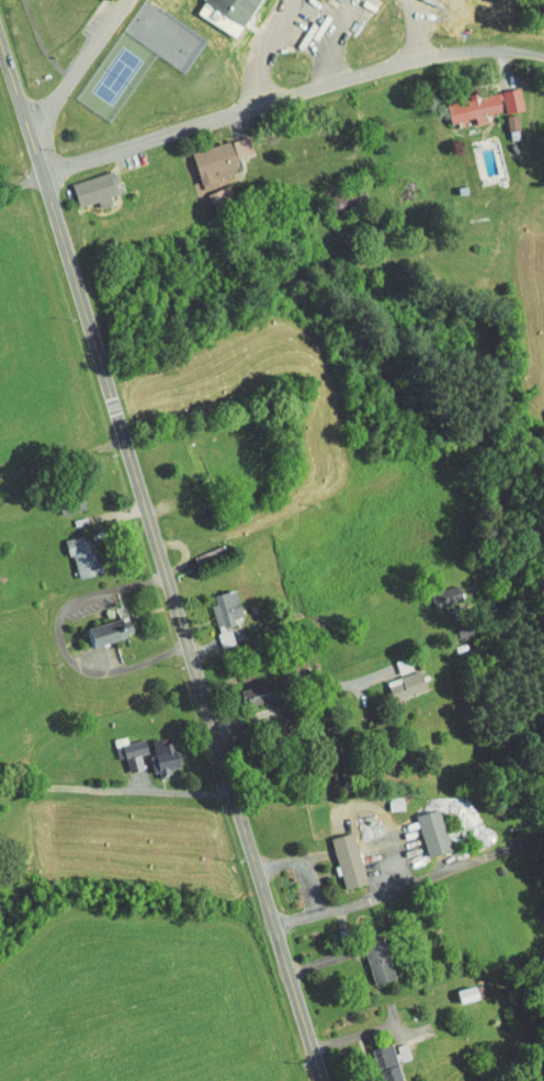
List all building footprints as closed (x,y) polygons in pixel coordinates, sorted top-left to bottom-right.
[(230,31),(248,0),(194,0),(190,8),(230,31)] [(492,84),(497,107),(515,103),(510,80),(492,84)] [(438,92),(441,115),(466,112),(466,118),(478,116),(476,106),(492,104),(489,85),(471,88),(471,87),(438,92)] [(510,122),(507,107),(495,109),(498,124),(510,122)] [(205,170),(231,164),(228,150),(244,147),(241,130),(183,143),(192,182),(207,178),(205,170)] [(63,175),(71,200),(90,194),(91,200),(104,196),(102,190),(109,187),(102,164),(63,175)] [(68,570),(88,566),(80,526),(54,531),(58,549),(63,548),(68,570)] [(422,587),(427,602),(455,591),(449,576),(422,587)] [(234,606),(226,581),(198,590),(214,639),(227,635),(220,611),(234,606)] [(76,620),(82,639),(126,626),(121,607),(76,620)] [(402,663),(399,649),(386,652),(389,666),(402,663)] [(383,692),(418,682),(413,662),(378,672),(383,692)] [(265,695),(264,666),(237,667),(238,696),(265,695)] [(135,730),(118,736),(116,728),(102,732),(108,752),(115,750),(120,764),(141,758),(144,768),(175,759),(165,728),(143,735),(146,742),(139,744),(135,730)] [(443,841),(428,801),(405,809),(420,850),(443,841)] [(322,830),(334,882),(357,876),(345,825),(322,830)] [(387,971),(376,931),(354,937),(365,977),(387,971)] [(452,995),(472,991),(470,977),(450,981),(452,995)] [(374,1080),(393,1080),(394,1080),(385,1035),(365,1039),(374,1080)]
